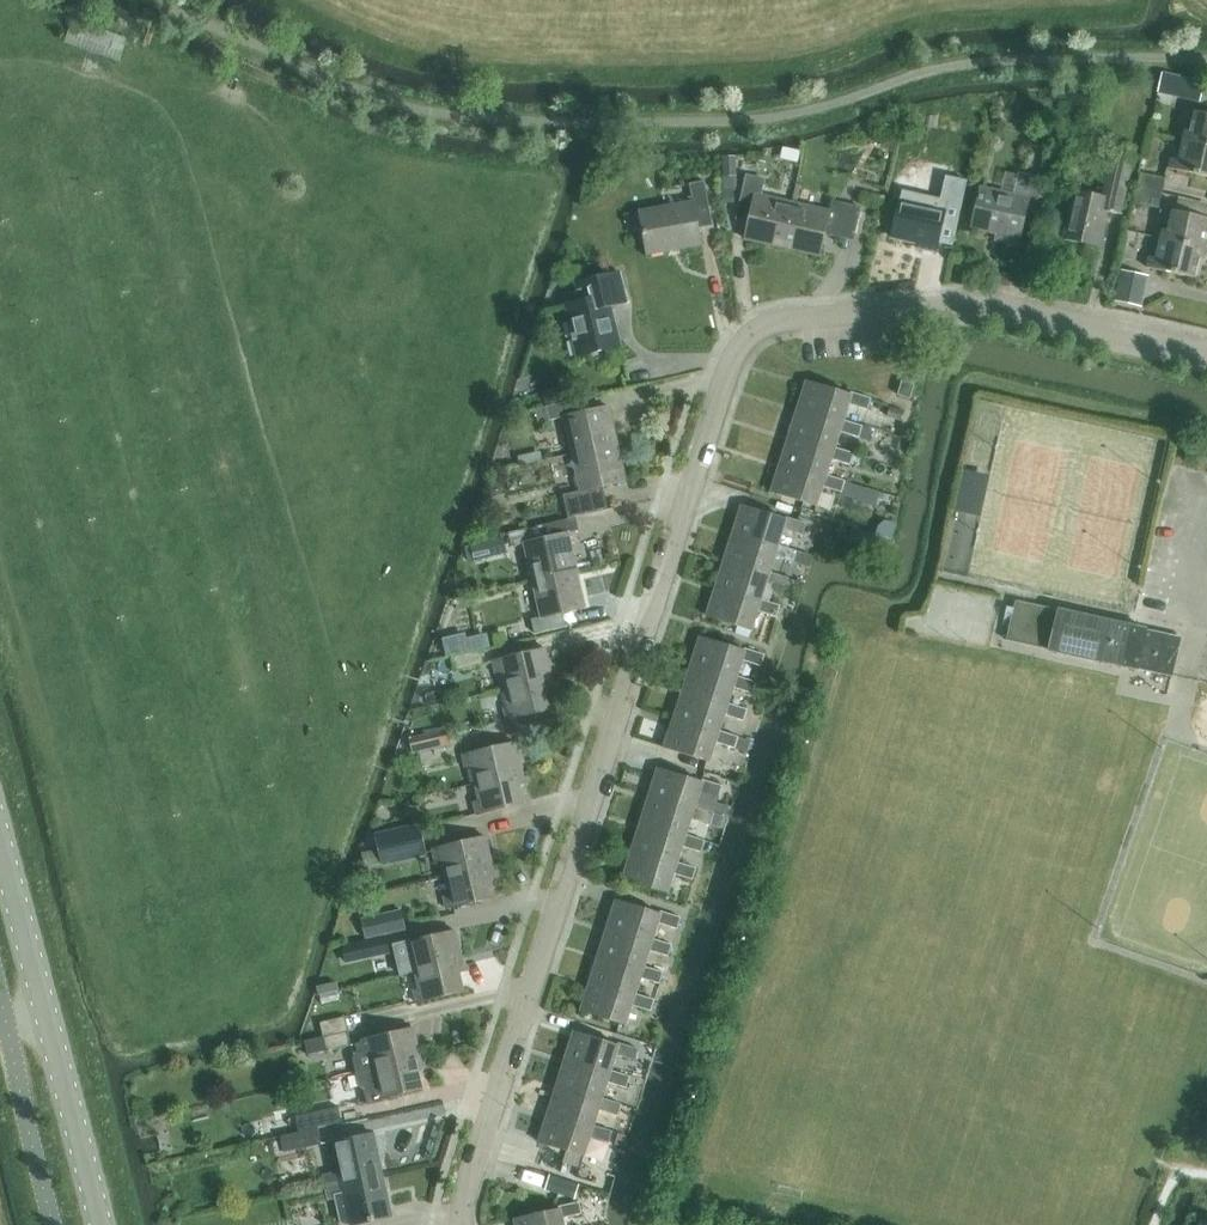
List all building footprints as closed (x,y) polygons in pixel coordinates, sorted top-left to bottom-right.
[(119,61),(126,40),(72,21),(65,41),(119,61)] [(1172,93),(1200,100),(1204,83),(1176,77),(1172,93)] [(1206,146),(1206,114),(1194,112),(1190,132),(1184,131),(1181,140),(1206,146)] [(880,136),(895,140),(898,129),(883,124),(880,136)] [(1181,140),(1177,160),(1171,158),(1169,168),(1206,177),(1206,146),(1181,140)] [(1120,214),(1135,148),(1114,143),(1102,198),(1074,191),(1063,238),(1099,246),(1107,211),(1120,214)] [(731,175),(730,156),(720,156),(721,175),(731,175)] [(1039,214),(1047,180),(1018,172),(1017,175),(1013,196),(981,188),(972,228),(997,234),(995,240),(1017,245),(1025,211),(1039,214)] [(782,247),(792,203),(761,196),(765,179),(745,174),(736,214),(749,217),(744,239),(782,247)] [(1137,188),(1162,193),(1165,179),(1140,174),(1137,188)] [(647,254),(701,245),(698,228),(712,226),(704,181),(689,184),(693,202),(639,212),(647,254)] [(1158,207),(1162,193),(1137,188),(1134,202),(1158,207)] [(955,230),(963,196),(949,193),(946,205),(927,201),(927,199),(917,196),(916,203),(899,200),(891,237),(917,243),(916,248),(936,252),(942,226),(955,230)] [(829,212),(792,203),(782,247),(819,256),(824,234),(837,237),(845,204),(831,200),(829,212)] [(1206,249),(1206,247),(1206,218),(1172,210),(1167,231),(1161,230),(1159,238),(1206,249)] [(1204,260),(1206,249),(1159,238),(1154,259),(1148,257),(1146,267),(1193,278),(1198,259),(1204,260)] [(1141,307),(1148,276),(1143,275),(1119,270),(1112,300),(1141,307)] [(577,357),(620,346),(610,306),(626,302),(619,272),(590,279),(592,287),(579,290),(582,301),(564,305),(577,357)] [(806,381),(797,409),(842,423),(843,420),(848,404),(867,410),(871,399),(851,392),(850,395),(806,381)] [(910,399),(914,385),(902,381),(898,395),(910,399)] [(543,396),(546,407),(561,403),(558,393),(543,396)] [(608,407),(585,412),(582,398),(546,407),(549,421),(564,417),(572,454),(617,444),(608,407)] [(901,421),(904,411),(890,407),(887,416),(901,421)] [(833,451),(835,448),(840,432),(858,438),(862,426),(843,420),(842,423),(797,409),(788,436),(833,451)] [(871,429),(862,426),(858,438),(868,441),(871,429)] [(825,478),(826,475),(831,459),(850,465),(853,454),(835,448),(833,451),(788,436),(780,464),(825,478)] [(562,495),(568,519),(608,509),(603,486),(625,481),(617,444),(572,454),(581,491),(562,495)] [(520,466),(531,463),(529,454),(518,457),(520,466)] [(556,465),(560,480),(577,475),(572,460),(556,465)] [(771,492),(816,506),(822,486),(841,492),(845,481),(826,475),(825,478),(780,464),(771,492)] [(963,470),(955,509),(971,512),(979,474),(963,470)] [(841,492),(840,495),(875,506),(879,492),(845,481),(841,492)] [(778,547),(778,544),(784,528),(802,534),(806,523),(786,516),(785,519),(741,505),(732,533),(778,547)] [(524,543),(532,580),(577,570),(568,533),(546,538),(543,525),(508,533),(511,546),(524,543)] [(870,549),(875,535),(853,527),(848,542),(870,549)] [(797,550),(778,544),(778,547),(732,533),(724,561),(769,575),(770,572),(775,556),(794,562),(797,550)] [(503,537),(465,546),(468,562),(507,553),(503,537)] [(797,550),(794,562),(808,566),(811,555),(797,550)] [(789,578),(770,572),(769,575),(724,561),(715,588),(760,602),(761,599),(766,583),(785,589),(789,578)] [(531,619),(534,633),(565,626),(562,613),(585,607),(577,570),(532,580),(540,617),(531,619)] [(780,605),(761,599),(760,602),(715,588),(706,616),(751,630),(757,610),(776,616),(780,605)] [(1124,666),(1133,626),(1058,610),(1014,601),(1013,609),(1006,607),(1002,625),(1008,626),(1007,634),(999,632),(998,636),(1006,638),(1006,640),(1124,666)] [(749,637),(751,630),(737,626),(735,633),(749,637)] [(1133,626),(1124,666),(1137,669),(1137,668),(1171,675),(1180,638),(1146,631),(1146,629),(1133,626)] [(464,637),(444,641),(447,655),(488,646),(486,636),(465,641),(464,637)] [(736,679),(737,676),(742,660),(761,666),(764,654),(744,648),(744,650),(700,637),(691,665),(736,679)] [(505,689),(552,678),(545,648),(492,661),(495,673),(501,672),(505,689)] [(455,671),(483,664),(480,651),(451,657),(455,671)] [(727,706),(728,703),(733,687),(752,693),(755,682),(737,676),(736,679),(691,665),(682,692),(727,706)] [(552,678),(505,689),(509,707),(504,708),(506,720),(554,709),(549,691),(555,689),(552,678)] [(718,734),(719,731),(724,715),(743,721),(747,709),(728,703),(727,706),(682,692),(673,719),(718,734)] [(734,748),(738,737),(719,731),(718,734),(673,719),(664,748),(709,762),(716,742),(734,748)] [(445,730),(421,736),(425,751),(443,747),(449,746),(445,730)] [(734,748),(747,752),(750,741),(738,737),(734,748)] [(475,783),(522,772),(515,742),(462,755),(465,767),(471,766),(475,783)] [(425,751),(419,753),(423,767),(447,761),(443,747),(425,751)] [(694,811),(695,808),(700,791),(719,797),(722,786),(702,780),(702,782),(658,768),(649,796),(694,811)] [(522,772),(475,783),(479,801),(474,802),(476,814),(524,803),(519,785),(525,783),(522,772)] [(713,813),(695,808),(694,811),(649,796),(640,824),(685,838),(686,835),(691,819),(710,825),(713,813)] [(730,806),(717,802),(714,811),(727,816),(730,806)] [(705,841),(686,835),(685,838),(640,824),(631,851),(676,865),(677,862),(682,846),(701,852),(705,841)] [(422,839),(419,825),(377,835),(380,849),(422,839)] [(445,877),(492,866),(485,836),(432,849),(435,861),(441,860),(445,877)] [(379,849),(383,863),(425,853),(421,839),(380,849),(379,849)] [(379,849),(362,853),(365,867),(383,863),(379,849)] [(696,868),(677,862),(676,865),(631,851),(622,879),(667,893),(674,874),(692,880),(696,868)] [(492,866),(445,877),(449,895),(443,896),(446,908),(494,897),(489,879),(495,878),(492,866)] [(616,900),(607,928),(652,942),(653,939),(658,923),(677,929),(680,917),(660,911),(660,913),(616,900)] [(406,930),(401,909),(360,918),(365,939),(406,930)] [(643,970),(644,966),(649,950),(668,956),(672,945),(653,939),(652,942),(607,928),(598,955),(643,970)] [(415,971),(462,960),(455,930),(408,942),(407,940),(393,944),(401,975),(415,971)] [(395,953),(391,934),(341,945),(345,964),(395,953)] [(634,997),(635,994),(641,978),(659,984),(663,972),(644,966),(643,970),(598,955),(589,983),(634,997)] [(462,960),(415,971),(419,989),(413,990),(416,1002),(463,991),(459,973),(465,972),(462,960)] [(336,982),(317,986),(319,994),(338,990),(336,982)] [(580,1011),(626,1025),(632,1005),(651,1011),(654,1000),(635,994),(634,997),(589,983),(580,1011)] [(323,1036),(348,1031),(345,1017),(320,1022),(323,1036)] [(356,1073),(420,1057),(413,1028),(361,1040),(361,1043),(355,1044),(358,1053),(355,1056),(353,1059),(356,1073)] [(348,1031),(323,1036),(323,1037),(305,1041),(308,1055),(351,1046),(348,1031)] [(610,1073),(611,1070),(616,1054),(635,1060),(638,1049),(618,1042),(618,1045),(574,1031),(565,1059),(610,1073)] [(420,1057),(356,1073),(360,1086),(364,1091),(368,1105),(383,1101),(382,1098),(422,1089),(418,1070),(423,1069),(420,1057)] [(629,1076),(611,1070),(610,1073),(565,1059),(556,1087),(601,1101),(602,1098),(607,1082),(626,1088),(629,1076)] [(621,1104),(602,1098),(601,1101),(556,1087),(547,1114),(592,1128),(593,1125),(598,1109),(617,1115),(621,1104)] [(341,1123),(337,1107),(315,1112),(295,1116),(299,1132),(341,1123)] [(612,1131),(593,1125),(592,1128),(547,1114),(538,1142),(566,1151),(584,1156),(590,1136),(608,1142),(612,1131)] [(285,1152),(322,1145),(318,1129),(281,1136),(285,1152)] [(325,1188),(382,1175),(373,1133),(333,1142),(339,1171),(322,1175),(325,1188)] [(625,1147),(629,1137),(618,1133),(615,1144),(625,1147)] [(566,1151),(563,1162),(580,1168),(584,1156),(566,1151)] [(575,1196),(580,1181),(550,1172),(545,1187),(575,1196)] [(382,1175),(325,1188),(327,1200),(334,1199),(340,1223),(345,1224),(352,1224),(391,1216),(382,1175)] [(562,1218),(581,1213),(579,1202),(558,1206),(559,1209),(514,1219),(515,1224),(564,1224),(562,1218)]
